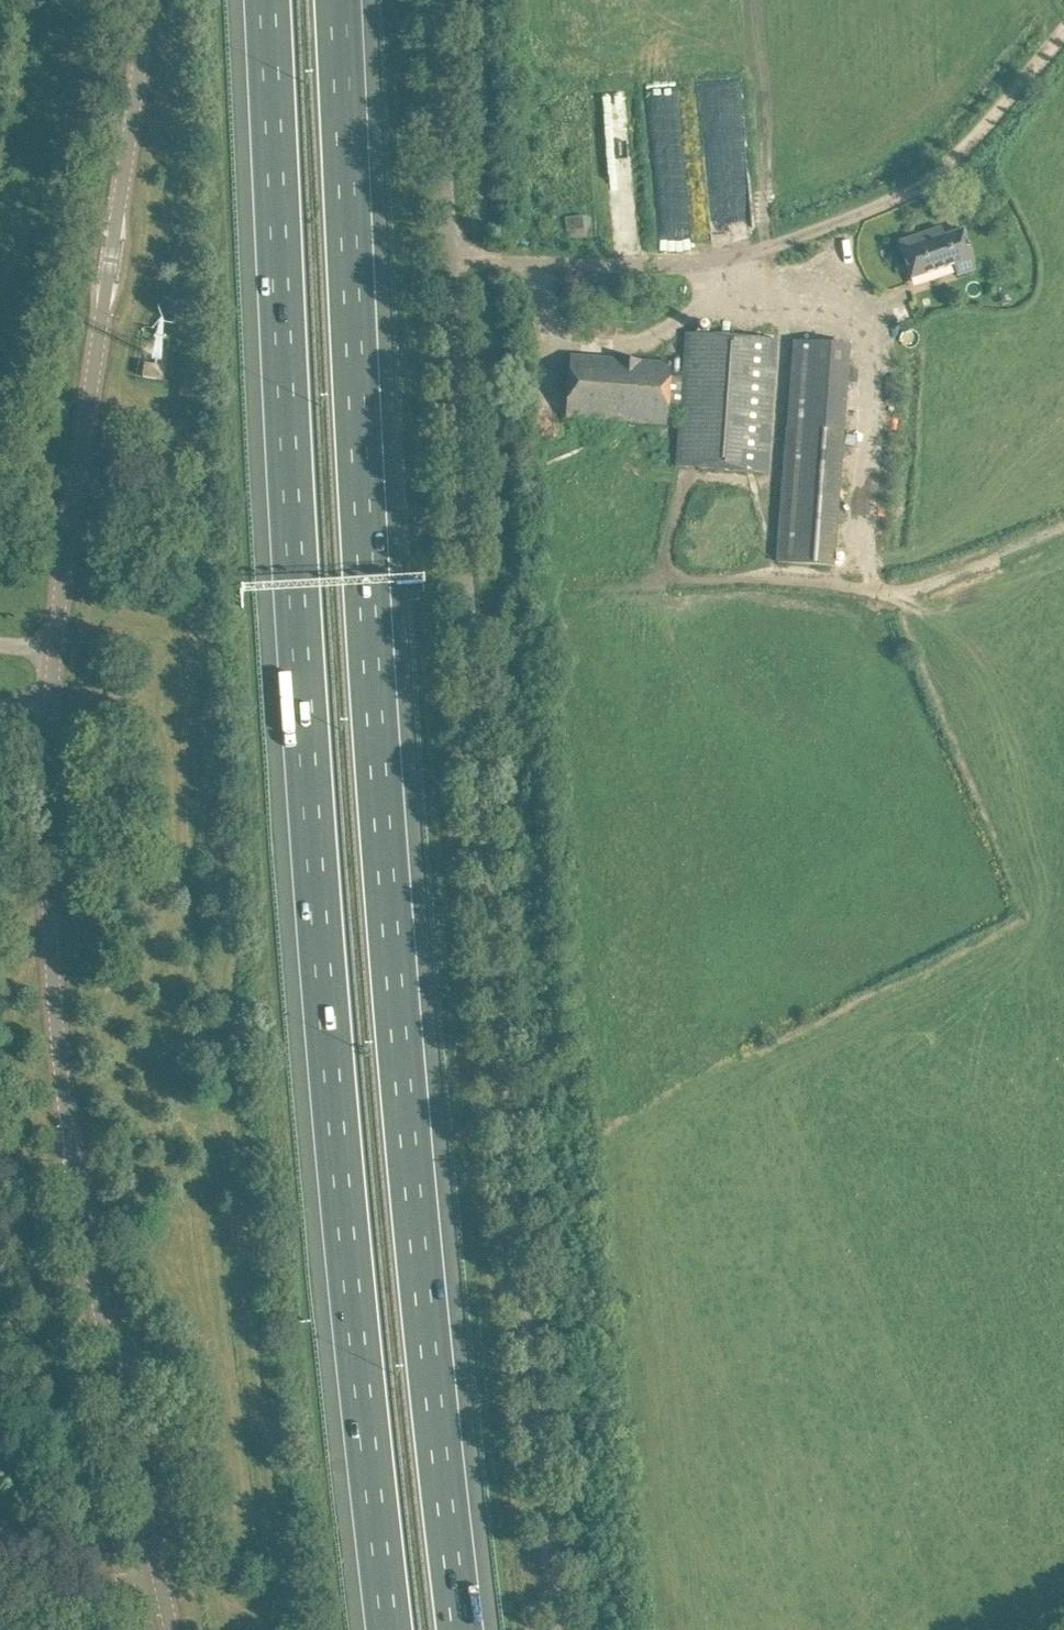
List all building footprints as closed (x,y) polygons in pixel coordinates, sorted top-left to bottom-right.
[(963,230),(927,241),(924,234),(898,242),(905,263),(910,279),(953,265),(956,275),(976,268),(969,251),(963,230)] [(681,407),(676,465),(766,472),(776,339),(686,333),(682,379),(681,407)] [(849,345),(793,341),(777,562),(832,566),(849,345)] [(584,418),(582,430),(597,432),(596,437),(605,438),(608,420),(666,424),(668,406),(681,407),(682,379),(670,378),(671,363),(570,356),(566,417),(584,418)] [(145,364),(142,376),(164,380),(166,367),(145,364)]
